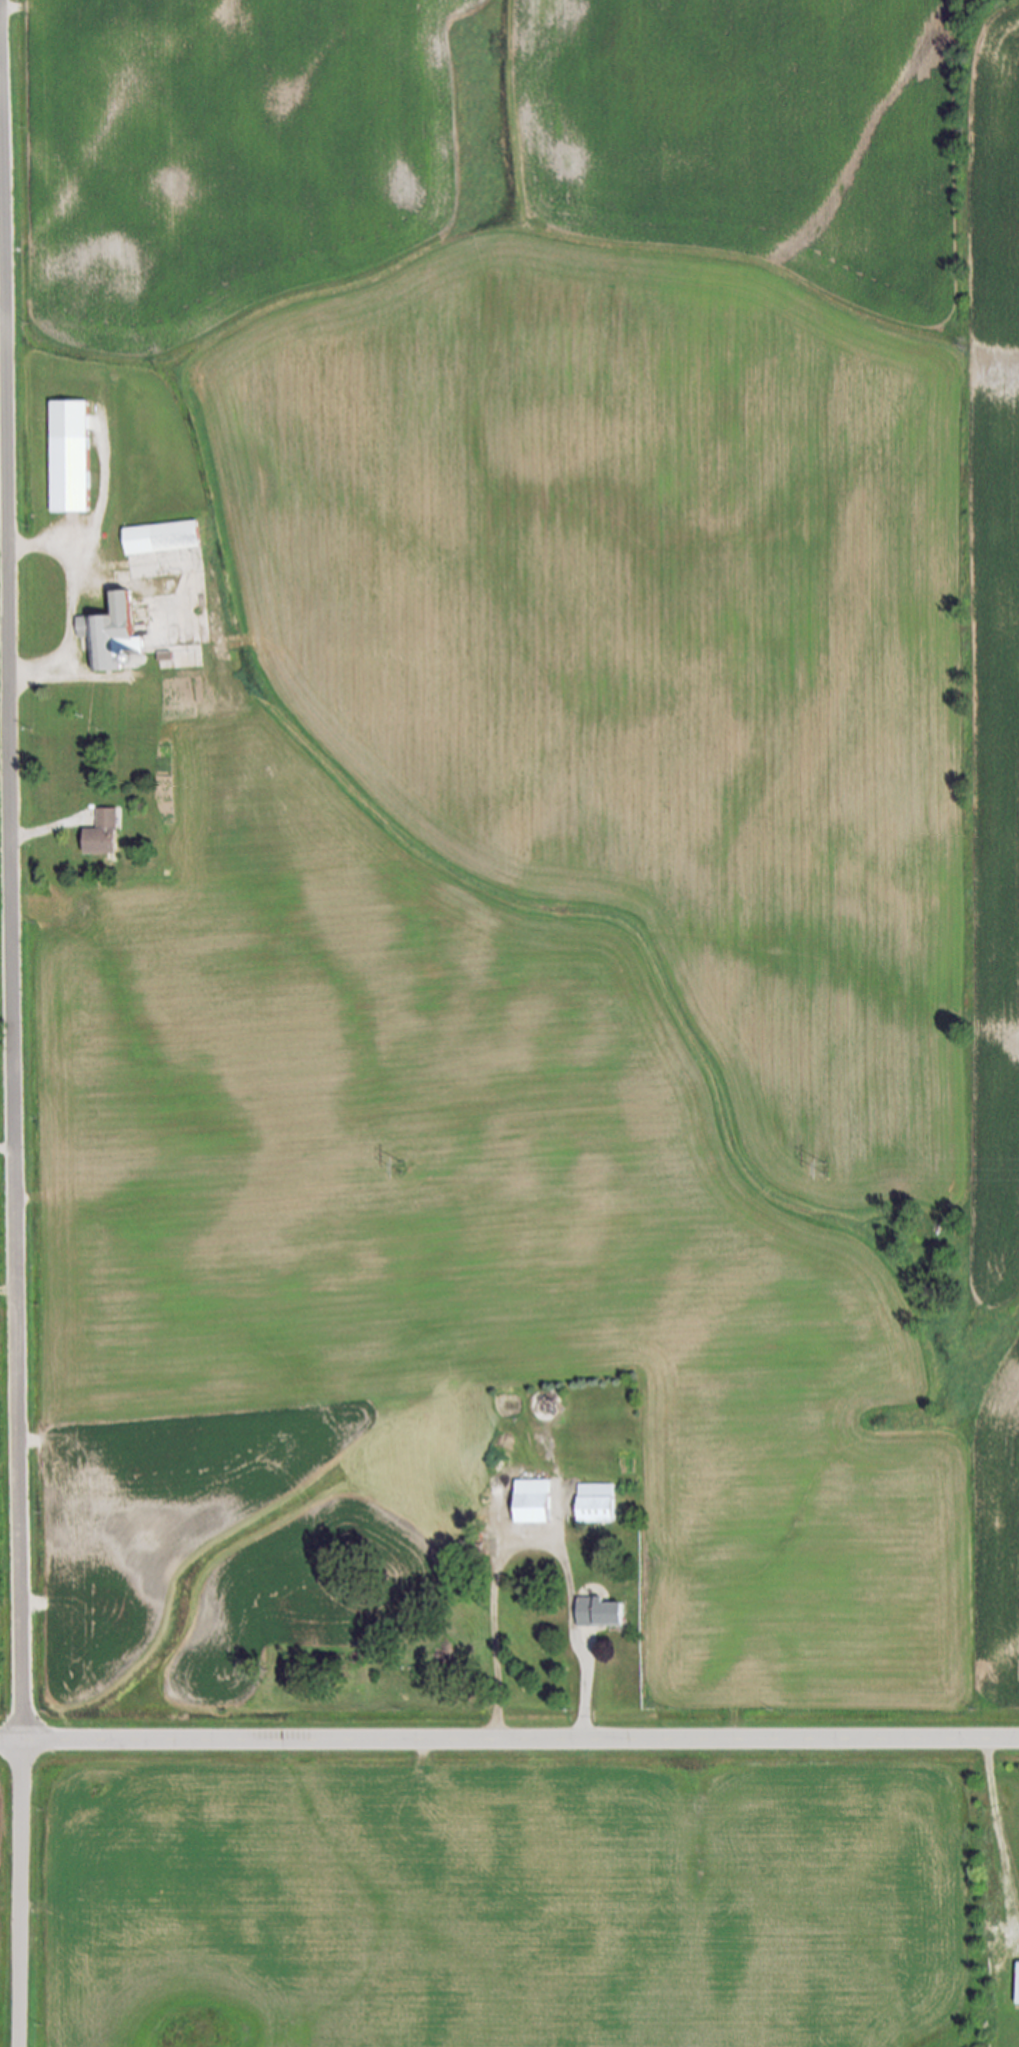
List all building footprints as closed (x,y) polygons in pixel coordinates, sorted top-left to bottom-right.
[(49,513),(49,401),(86,401),(86,513),(49,513)] [(198,549),(124,556),(121,529),(196,522),(198,549)] [(129,555),(130,578),(160,576),(158,553),(129,555)] [(74,618),(110,615),(109,592),(127,590),(130,639),(139,638),(141,653),(133,654),(134,662),(118,663),(119,671),(90,673),(87,638),(76,639),(74,618)] [(81,829),(93,829),(93,810),(115,810),(115,856),(81,856),(81,829)] [(547,1525),(513,1525),(512,1482),(546,1481),(547,1525)] [(612,1524),(576,1524),(576,1486),(612,1486),(612,1524)] [(601,1600),(601,1604),(620,1604),(620,1627),(575,1627),(575,1600),(601,1600)]
